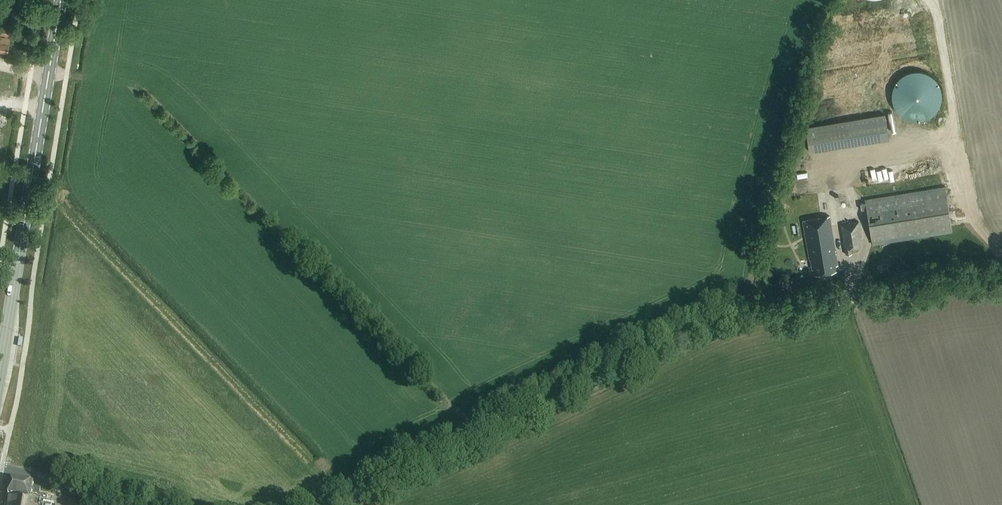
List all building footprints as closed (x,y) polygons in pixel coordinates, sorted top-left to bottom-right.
[(8,53),(12,28),(2,26),(1,35),(5,36),(5,38),(0,37),(0,52),(8,53)] [(938,117),(940,73),(896,71),(894,115),(938,117)] [(806,127),(810,151),(891,138),(887,114),(806,127)] [(952,230),(945,187),(866,199),(873,243),(952,230)] [(836,271),(835,265),(837,264),(829,216),(803,220),(812,270),(815,269),(816,274),(836,271)] [(841,224),(846,254),(853,253),(852,248),(862,246),(860,239),(862,239),(859,221),(841,224)] [(7,504),(52,504),(52,502),(47,501),(48,496),(40,495),(41,489),(33,487),(33,483),(11,480),(7,504)]
